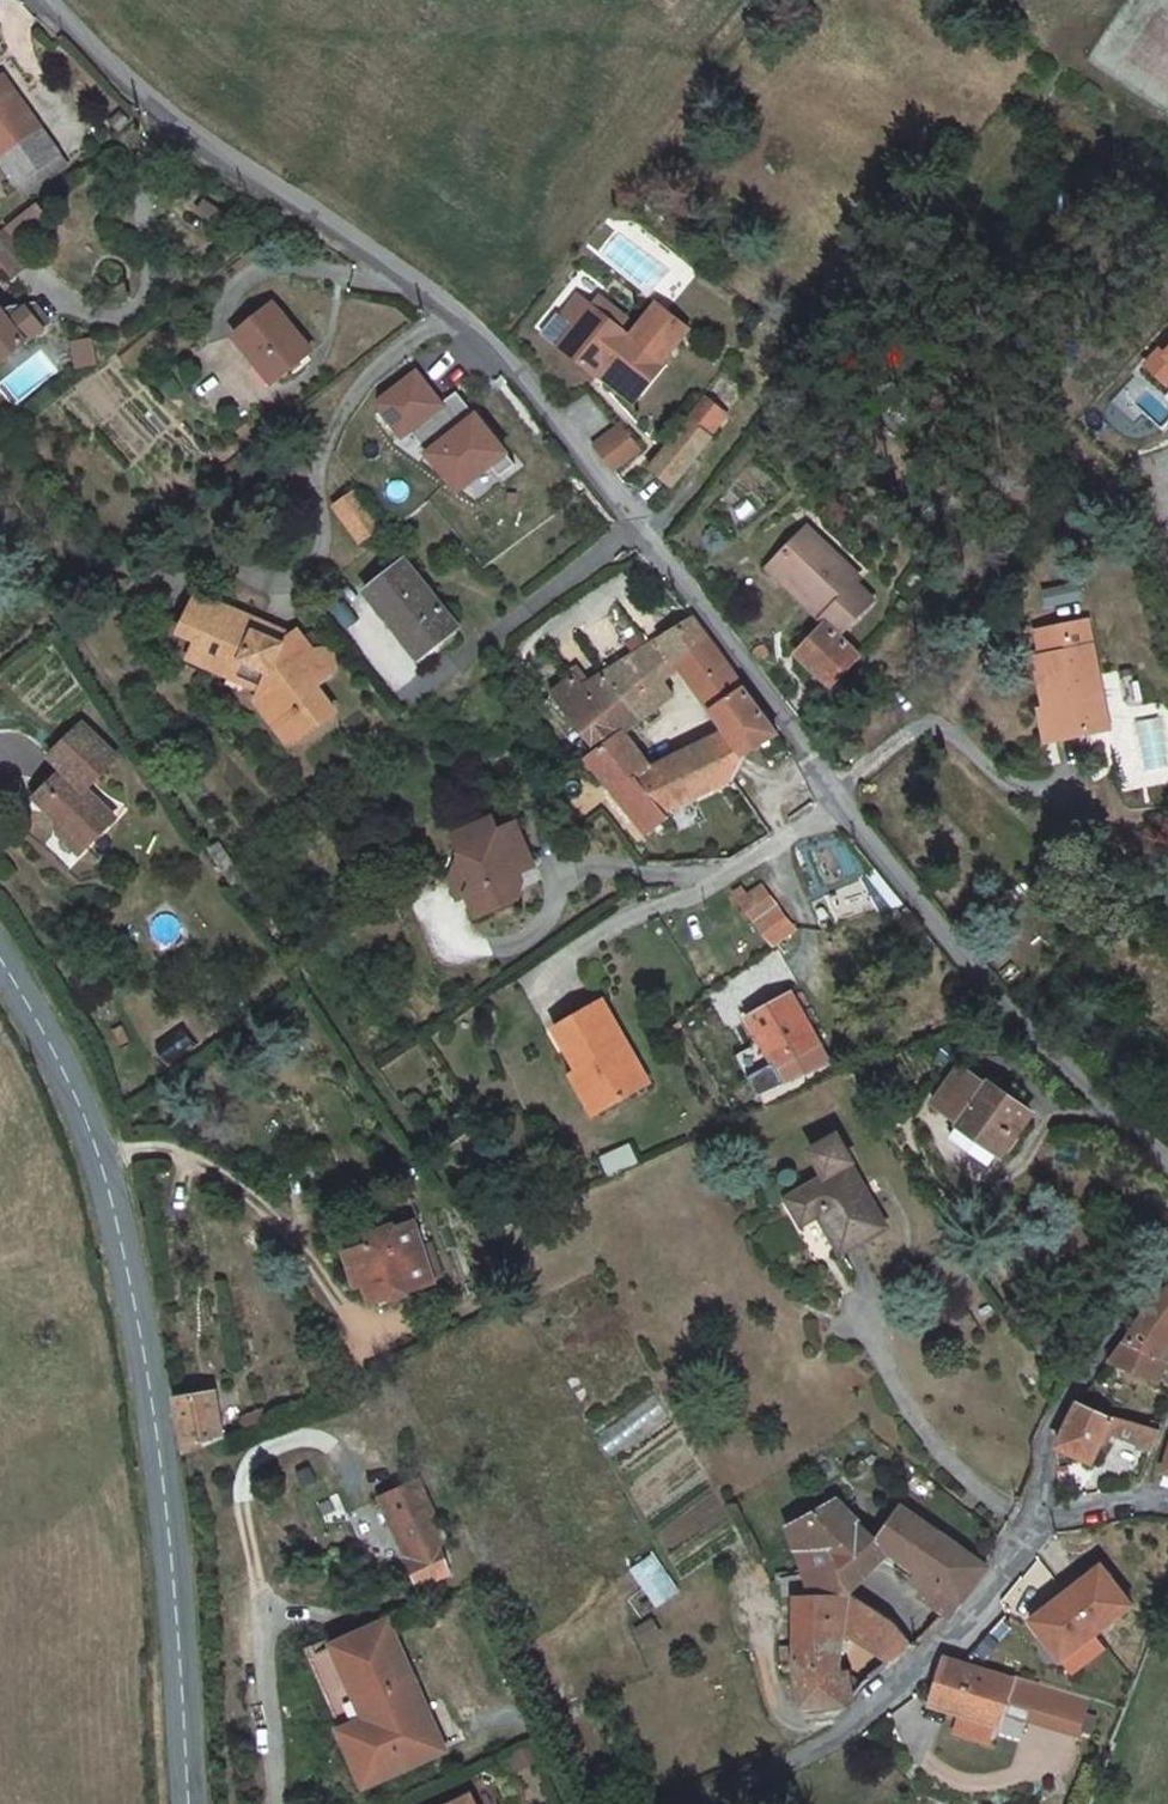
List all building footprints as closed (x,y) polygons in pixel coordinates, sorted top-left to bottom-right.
[(0,77),(0,78),(0,162),(17,185),(57,153),(0,77)] [(2,258),(8,265),(29,249),(8,224),(0,230),(0,259),(2,258)] [(593,306),(579,295),(568,310),(579,319),(559,344),(598,376),(605,366),(642,396),(667,365),(664,363),(633,337),(621,328),(628,321),(600,298),(593,306)] [(314,353),(282,303),(238,333),(272,382),(314,353)] [(3,362),(49,324),(32,304),(15,310),(11,305),(2,310),(0,308),(0,359),(3,362)] [(659,305),(633,337),(664,363),(690,330),(659,305)] [(559,344),(579,319),(568,310),(567,308),(546,333),(559,344)] [(92,338),(74,343),(80,366),(98,362),(92,338)] [(1167,386),(1167,342),(1144,367),(1167,387),(1167,386)] [(605,366),(598,376),(634,405),(642,396),(605,366)] [(703,398),(711,405),(734,376),(725,369),(703,398)] [(418,373),(384,400),(383,408),(405,435),(412,429),(461,490),(493,464),(502,476),(517,464),(478,415),(470,421),(451,397),(443,403),(418,373)] [(459,391),(451,397),(470,421),(478,415),(459,391)] [(711,405),(703,398),(687,417),(692,421),(705,432),(722,413),(711,405)] [(705,432),(692,421),(654,468),(676,485),(713,438),(705,432)] [(637,453),(622,431),(597,447),(613,470),(637,453)] [(351,532),(371,516),(351,493),(332,509),(351,532)] [(812,607),(852,564),(810,526),(784,555),(798,569),(790,577),(813,599),(809,604),(812,607)] [(798,569),(784,555),(771,569),(809,604),(813,599),(790,577),(798,569)] [(465,619),(410,556),(373,587),(428,652),(465,619)] [(832,687),(862,654),(844,637),(878,600),(860,582),(866,577),(852,564),(812,607),(828,621),(797,653),(832,687)] [(1078,581),(1043,589),(1046,603),(1081,595),(1078,581)] [(298,631),(292,636),(281,645),(255,631),(260,620),(199,590),(186,617),(204,625),(197,639),(189,655),(261,689),(283,718),(287,715),(302,735),(332,713),(318,691),(312,695),(303,683),(315,675),(316,676),(319,677),(324,676),(329,673),(332,670),(334,667),(334,661),(332,656),(329,655),(316,655),(299,632),(298,631)] [(679,662),(710,636),(693,614),(609,671),(641,718),(675,692),(662,674),(679,662)] [(180,630),(197,639),(204,625),(186,617),(180,630)] [(1049,706),(1055,737),(1108,727),(1086,619),(1037,629),(1043,653),(1036,654),(1046,707),(1049,706)] [(292,636),(260,620),(255,631),(281,645),(292,636)] [(710,636),(679,662),(690,680),(711,711),(745,685),(710,636)] [(690,680),(679,662),(662,674),(675,692),(690,680)] [(641,718),(609,671),(586,687),(578,675),(550,694),(596,752),(623,731),(641,718)] [(745,685),(711,711),(724,728),(749,753),(759,747),(780,733),(745,685)] [(289,744),(302,735),(287,715),(283,718),(261,689),(256,700),(289,744)] [(1055,737),(1049,706),(1046,707),(1040,708),(1046,739),(1055,737)] [(60,766),(41,785),(51,795),(41,805),(70,835),(88,855),(117,828),(91,799),(123,769),(81,723),(48,753),(60,766)] [(731,781),(749,753),(724,728),(653,767),(640,774),(664,810),(671,807),(731,781)] [(596,752),(587,759),(646,835),(669,819),(668,817),(675,813),(671,807),(664,810),(640,774),(653,767),(623,731),(596,752)] [(41,785),(31,795),(41,805),(51,795),(41,785)] [(493,818),(466,830),(476,843),(497,827),(493,818)] [(498,830),(497,827),(476,843),(445,866),(459,899),(469,895),(478,917),(518,900),(512,886),(509,882),(511,877),(520,873),(533,867),(515,823),(498,830)] [(476,843),(466,830),(454,835),(461,852),(443,860),(445,866),(476,843)] [(81,862),(88,855),(70,835),(63,842),(81,862)] [(246,876),(220,838),(205,850),(232,886),(246,876)] [(520,873),(511,877),(509,882),(512,886),(523,881),(520,873)] [(753,895),(746,886),(735,894),(774,948),(797,930),(765,887),(753,895)] [(816,1043),(787,993),(746,1017),(774,1067),(816,1043)] [(544,1031),(569,1074),(580,1068),(602,1108),(649,1082),(632,1053),(600,999),(544,1031)] [(991,1084),(965,1065),(937,1104),(964,1123),(991,1084)] [(580,1068),(569,1074),(563,1077),(587,1117),(602,1108),(580,1068)] [(1032,1114),(991,1084),(964,1123),(1002,1150),(1004,1152),(1032,1114)] [(1002,1150),(964,1123),(954,1138),(991,1164),(1002,1150)] [(823,1214),(845,1249),(889,1221),(852,1160),(856,1158),(839,1133),(813,1148),(828,1174),(791,1198),(807,1224),(823,1214)] [(384,1277),(389,1296),(435,1282),(416,1223),(388,1231),(379,1242),(349,1251),(359,1285),(367,1282),(384,1277)] [(384,1277),(367,1282),(373,1301),(389,1296),(384,1277)] [(1158,1359),(1167,1343),(1167,1289),(1165,1291),(1159,1296),(1154,1300),(1147,1309),(1141,1319),(1125,1343),(1111,1361),(1157,1384),(1167,1363),(1158,1359)] [(188,1455),(225,1437),(218,1394),(179,1400),(188,1455)] [(1108,1417),(1079,1404),(1058,1446),(1092,1462),(1107,1432),(1152,1452),(1161,1431),(1124,1422),(1112,1419),(1108,1417)] [(422,1478),(387,1493),(413,1553),(426,1581),(455,1569),(442,1540),(448,1538),(422,1478)] [(806,1593),(850,1595),(888,1553),(938,1587),(927,1601),(947,1615),(953,1619),(990,1569),(986,1566),(901,1508),(877,1539),(835,1499),(783,1529),(791,1552),(806,1593)] [(653,1552),(629,1568),(655,1607),(679,1591),(653,1552)] [(1080,1575),(1063,1587),(1096,1629),(1132,1602),(1103,1565),(1083,1580),(1080,1575)] [(1096,1629),(1063,1587),(1047,1600),(1051,1605),(1030,1621),(1059,1658),(1096,1629)] [(803,1708),(847,1706),(855,1701),(852,1686),(842,1687),(841,1678),(843,1621),(860,1625),(873,1609),(850,1595),(806,1593),(789,1593),(793,1643),(776,1647),(780,1665),(794,1662),(803,1708)] [(873,1609),(860,1625),(891,1666),(913,1648),(895,1623),(873,1609)] [(443,1749),(388,1620),(307,1656),(365,1784),(443,1749)] [(999,1724),(1002,1725),(1007,1708),(1009,1699),(1033,1706),(1041,1681),(1017,1673),(1015,1680),(947,1660),(934,1704),(962,1712),(999,1724)] [(1090,1695),(1041,1681),(1033,1706),(1030,1715),(1080,1729),(1090,1695)] [(1033,1706),(1009,1699),(1007,1708),(1030,1715),(1033,1706)] [(999,1724),(962,1712),(958,1729),(994,1740),(999,1724)]
